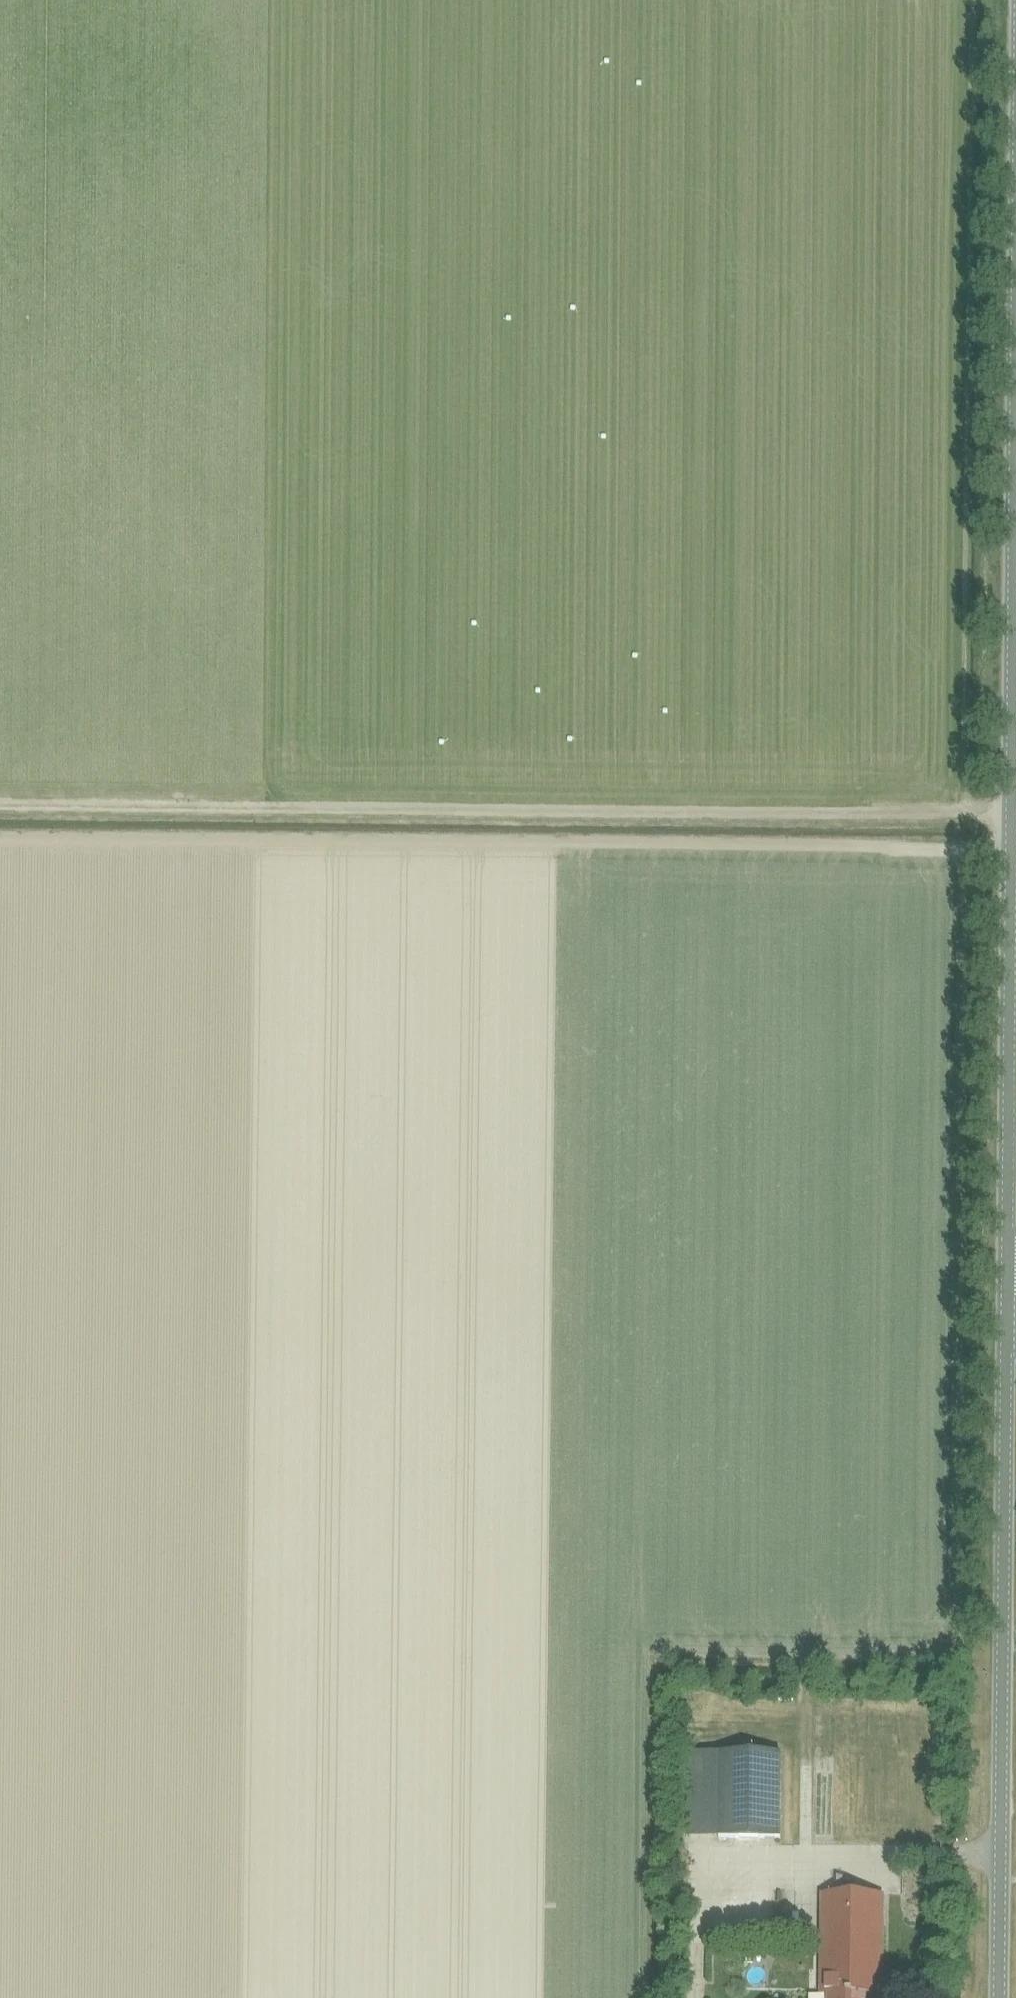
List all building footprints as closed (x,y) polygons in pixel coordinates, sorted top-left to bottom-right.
[(688,1752),(687,1837),(781,1838),(782,1752),(688,1752)] [(881,1995),(882,1895),(822,1894),(821,1994),(827,1994),(827,1997),(864,1997),(864,1995),(881,1995)]
